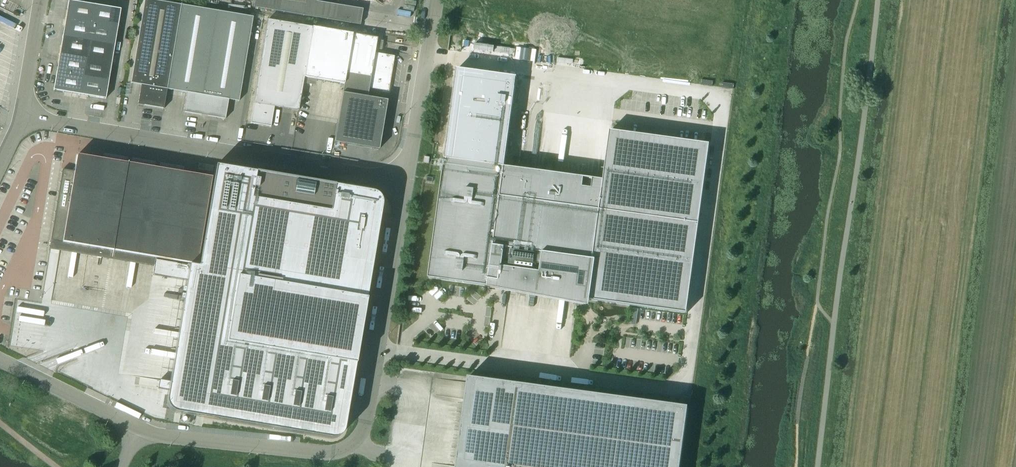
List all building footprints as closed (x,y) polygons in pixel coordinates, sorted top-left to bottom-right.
[(167,90),(181,6),(147,0),(145,0),(131,84),(141,86),(138,105),(163,110),(167,90)] [(316,0),(255,0),(253,8),(360,25),(363,10),(316,2),(316,0)] [(91,24),(94,5),(68,1),(65,19),(91,24)] [(118,28),(121,10),(94,5),(91,24),(118,28)] [(199,116),(217,12),(181,6),(167,90),(186,93),(183,113),(199,116)] [(239,102),(253,18),(217,12),(199,116),(225,120),(228,100),(239,102)] [(88,41),(91,24),(65,19),(62,37),(88,41)] [(290,110),(304,27),(267,20),(250,124),(271,127),(274,107),(290,110)] [(115,46),(118,28),(91,24),(88,41),(115,46)] [(344,85),(352,35),(304,27),(290,110),(298,111),(303,82),(315,84),(316,80),(344,85)] [(381,50),(382,42),(377,41),(377,39),(352,35),(344,85),(334,143),(378,150),(387,101),(367,98),(369,89),(388,92),(394,57),(374,54),(375,49),(381,50)] [(85,59),(88,41),(62,37),(59,55),(85,59)] [(112,63),(115,46),(88,41),(85,59),(112,63)] [(83,77),(85,59),(59,55),(56,72),(83,77)] [(109,81),(112,63),(85,59),(83,77),(109,81)] [(80,95),(83,77),(56,72),(53,91),(80,95)] [(106,99),(109,81),(83,77),(80,95),(106,99)] [(445,160),(428,285),(687,319),(710,145),(610,132),(604,181),(445,160)] [(197,265),(198,260),(212,178),(77,156),(74,172),(62,170),(51,241),(62,243),(61,250),(153,265),(154,261),(154,258),(197,265)] [(198,164),(197,169),(212,172),(213,166),(198,164)] [(375,194),(371,193),(215,167),(198,268),(154,261),(153,265),(151,275),(186,281),(182,302),(186,303),(172,383),(159,380),(157,389),(167,391),(166,400),(166,405),(168,409),(171,412),(176,414),(330,439),(334,439),(339,437),(342,434),(343,430),(381,207),(381,202),(379,198),(375,194)] [(688,407),(469,377),(456,466),(680,466),(688,407)]
